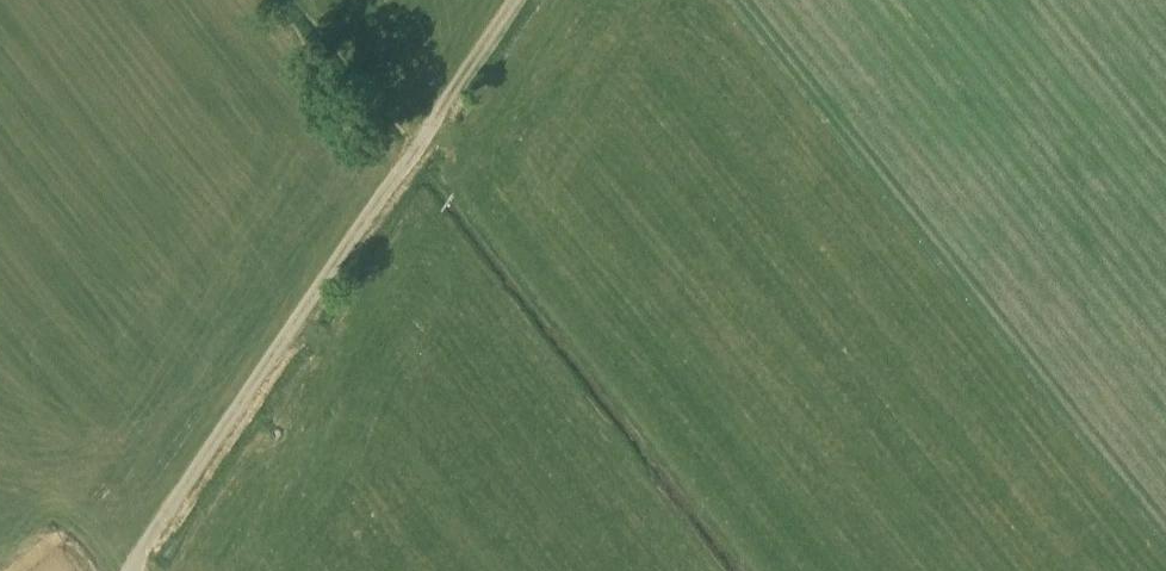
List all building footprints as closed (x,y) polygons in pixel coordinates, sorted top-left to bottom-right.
[(68,554),(47,570),(82,570),(68,554)]
